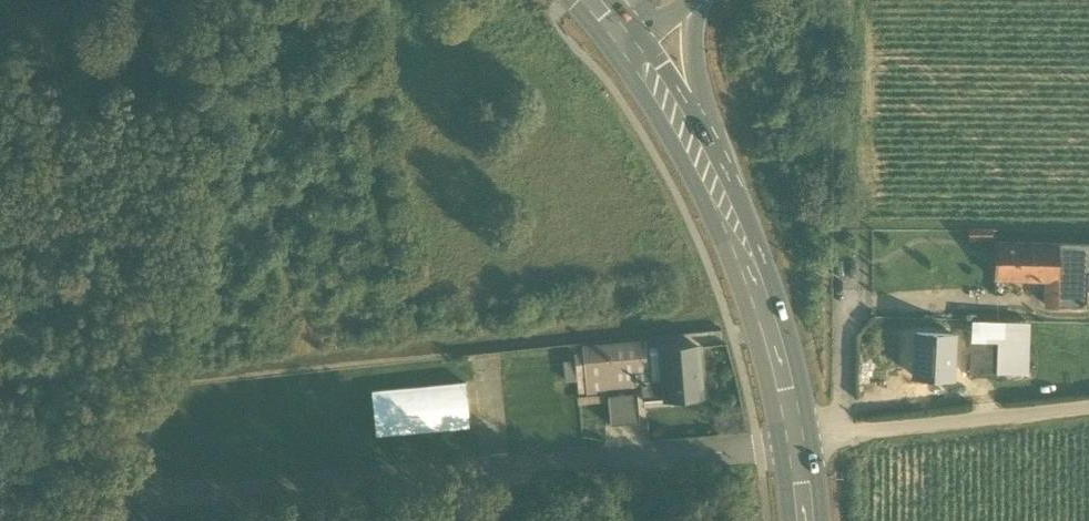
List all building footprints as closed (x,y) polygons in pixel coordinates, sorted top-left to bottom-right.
[(968,229),(968,241),(993,241),(993,229),(968,229)] [(1048,280),(1058,281),(1059,243),(996,242),(995,279),(1048,280)] [(1059,243),(1058,281),(1048,280),(1048,308),(1086,307),(1087,274),(1088,274),(1088,244),(1059,243)] [(970,320),(970,340),(998,340),(998,320),(970,320)] [(998,340),(997,368),(1027,369),(1028,321),(998,320),(998,340)] [(953,334),(916,333),(914,377),(951,378),(951,375),(952,345),(953,334)] [(969,376),(997,377),(997,368),(998,340),(970,340),(970,345),(969,376)] [(574,360),(578,397),(606,394),(606,386),(642,383),(648,383),(645,352),(644,342),(589,347),(591,358),(574,360)] [(970,345),(952,345),(951,375),(969,376),(970,345)] [(642,383),(643,401),(701,396),(697,346),(662,349),(662,351),(645,352),(648,383),(642,383)] [(372,391),(376,435),(469,427),(465,382),(372,391)] [(607,398),(610,425),(639,423),(637,395),(607,398)]
